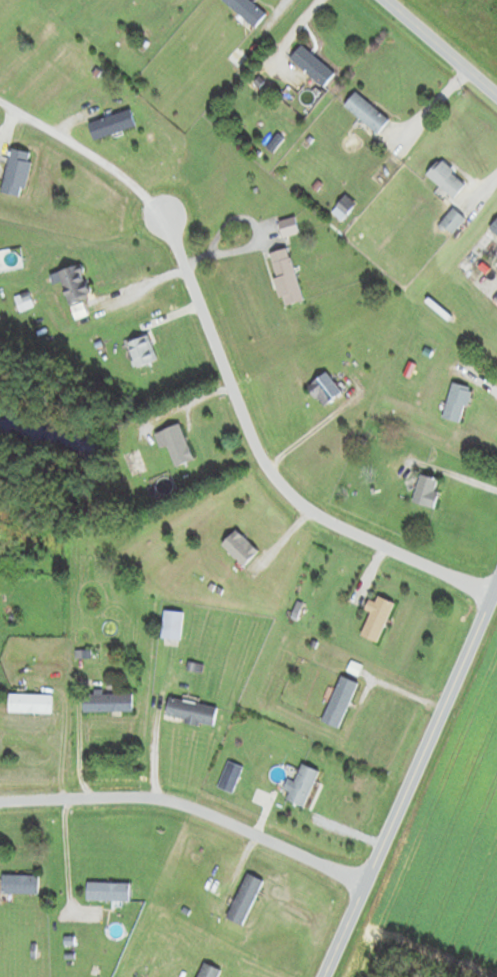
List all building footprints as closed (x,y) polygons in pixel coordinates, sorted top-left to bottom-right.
[(256,28),(267,15),(250,0),(223,0),(256,28)] [(337,74),(302,45),(291,59),(325,88),(337,74)] [(238,68),(247,57),(237,49),(228,59),(238,68)] [(391,119),(356,92),(345,106),(380,133),(391,119)] [(138,126),(132,109),(89,123),(95,140),(138,126)] [(24,197),(35,153),(13,148),(2,192),(24,197)] [(468,185),(442,159),(428,174),(455,199),(468,185)] [(357,205),(349,196),(332,211),(341,220),(357,205)] [(467,220),(455,208),(441,222),(453,234),(467,220)] [(280,221),(284,237),(301,233),(297,217),(280,221)] [(284,307),(304,302),(293,258),(273,263),(284,307)] [(69,304),(93,298),(84,265),(61,271),(69,304)] [(15,298),(21,313),(35,307),(29,292),(15,298)] [(136,368),(158,362),(152,336),(129,342),(136,368)] [(325,408),(344,393),(328,372),(309,388),(325,408)] [(463,424),(472,388),(453,383),(443,419),(463,424)] [(163,431),(177,467),(195,460),(181,424),(163,431)] [(260,552),(238,530),(223,545),(245,567),(260,552)] [(396,604),(380,596),(362,635),(378,643),(396,604)] [(184,612),(165,611),(162,645),(180,647),(184,612)] [(340,729),(360,684),(343,676),(323,721),(340,729)] [(134,693),(84,693),(84,713),(134,713),(134,693)] [(53,695),(10,695),(10,713),(53,713),(53,695)] [(166,718),(215,727),(219,707),(170,698),(166,718)] [(305,807),(321,771),(303,764),(288,800),(305,807)] [(265,882),(249,873),(228,918),(244,926),(265,882)] [(41,876),(3,876),(3,895),(41,895),(41,876)] [(131,884),(88,884),(88,901),(131,901),(131,884)] [(205,962),(198,976),(220,976),(223,970),(205,962)]
